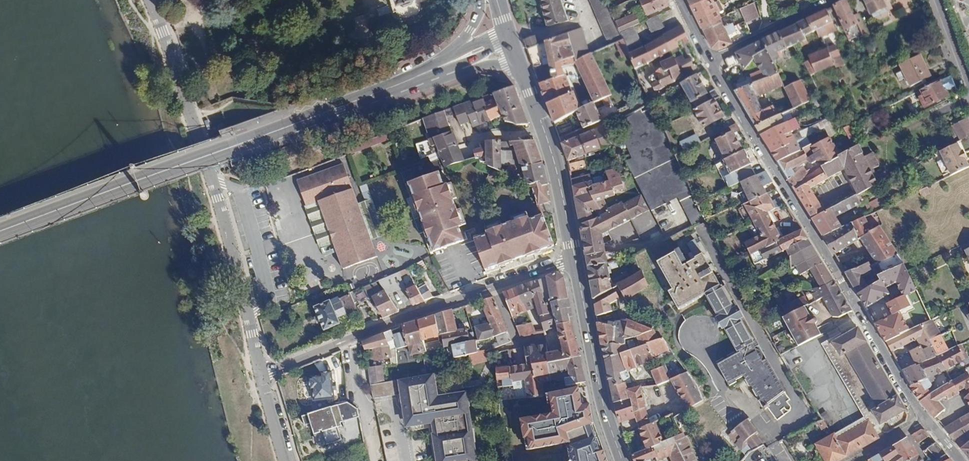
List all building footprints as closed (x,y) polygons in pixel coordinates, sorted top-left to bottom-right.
[(548,24),(568,18),(563,0),(541,0),(548,24)] [(624,40),(620,32),(610,9),(607,0),(592,0),(608,47),(624,40)] [(668,5),(666,0),(641,0),(647,14),(668,5)] [(721,17),(712,0),(701,0),(690,5),(702,28),(721,18),(721,17)] [(847,0),(845,0),(833,6),(851,44),(856,42),(854,36),(862,33),(855,17),(847,0)] [(874,20),(877,21),(889,16),(889,13),(888,10),(884,2),(888,0),(864,0),(874,20)] [(889,0),(888,0),(884,2),(888,10),(893,8),(889,0)] [(748,5),(735,12),(741,25),(755,18),(748,5)] [(636,19),(631,9),(619,15),(623,25),(636,19)] [(807,19),(812,31),(816,30),(832,22),(826,9),(807,19)] [(663,27),(657,15),(645,20),(651,32),(663,27)] [(862,33),(863,35),(868,33),(860,15),(855,17),(862,33)] [(717,48),(732,41),(728,33),(737,29),(733,20),(724,24),(721,18),(702,28),(710,44),(717,48)] [(785,29),(793,45),(805,40),(803,35),(812,31),(807,19),(785,29)] [(624,40),(630,54),(642,48),(632,26),(620,32),(624,40)] [(676,41),(686,36),(681,26),(678,27),(662,36),(663,37),(665,42),(674,37),(676,41)] [(576,60),(588,55),(584,27),(570,32),(574,53),(576,60)] [(779,51),(793,45),(785,29),(762,40),(765,47),(772,60),(781,55),(779,51)] [(574,53),(570,32),(539,41),(536,42),(526,45),(533,64),(549,58),(550,61),(574,53)] [(523,36),(526,45),(536,42),(533,33),(523,36)] [(630,54),(636,69),(670,52),(665,42),(663,37),(642,48),(630,54)] [(747,68),(754,58),(753,57),(765,47),(762,40),(725,58),(729,66),(742,60),(747,68)] [(618,45),(622,57),(627,55),(623,43),(618,45)] [(827,49),(831,59),(839,55),(835,45),(827,49)] [(749,76),(752,81),(777,70),(772,60),(765,47),(753,57),(754,58),(760,70),(749,76)] [(811,75),(834,65),(831,59),(827,49),(809,57),(810,61),(805,63),(811,75)] [(568,63),(573,61),(576,60),(574,53),(550,61),(549,58),(533,64),(536,72),(549,67),(552,75),(570,66),(568,63)] [(593,102),(595,101),(609,95),(590,54),(588,55),(576,60),(573,61),(593,102)] [(930,76),(919,54),(899,64),(910,86),(930,76)] [(670,69),(675,81),(682,77),(674,61),(672,57),(660,64),(661,67),(664,73),(670,69)] [(674,61),(682,77),(695,69),(694,67),(690,59),(682,63),(679,59),(674,61)] [(539,81),(554,122),(576,109),(579,108),(566,78),(573,74),(570,66),(552,75),(539,81)] [(536,72),(539,81),(552,75),(549,67),(536,72)] [(661,90),(675,81),(670,69),(664,73),(661,67),(649,78),(655,90),(661,90)] [(734,88),(754,124),(777,114),(772,103),(762,109),(754,94),(783,82),(777,70),(752,81),(734,88)] [(695,108),(713,99),(720,95),(715,88),(706,93),(695,74),(680,83),(695,108)] [(795,106),(810,99),(800,79),(785,86),(795,106)] [(945,96),(939,81),(920,90),(923,97),(919,99),(923,108),(945,96)] [(484,103),(489,119),(501,114),(522,106),(514,84),(494,92),(496,98),(484,103)] [(475,99),(452,107),(456,118),(466,113),(470,126),(489,119),(484,103),(482,98),(476,100),(475,99)] [(695,108),(692,109),(702,128),(723,117),(713,99),(695,108)] [(670,205),(679,201),(694,194),(693,191),(687,179),(676,154),(663,125),(652,100),(613,120),(628,151),(632,148),(634,153),(646,178),(643,180),(651,196),(663,190),(670,205)] [(584,126),(603,118),(595,101),(593,102),(579,108),(576,109),(584,126)] [(520,124),(528,122),(522,106),(501,114),(504,120),(514,121),(516,124),(520,124)] [(436,141),(440,151),(458,145),(450,129),(449,129),(441,111),(422,118),(430,137),(429,138),(431,144),(436,141)] [(754,124),(760,133),(785,122),(780,113),(777,114),(754,124)] [(968,134),(968,124),(966,116),(953,124),(961,139),(968,134)] [(760,133),(770,150),(788,143),(787,139),(795,135),(792,126),(800,122),(797,117),(785,122),(760,133)] [(715,141),(724,160),(741,151),(731,132),(739,128),(735,121),(720,130),(723,136),(715,141)] [(610,144),(603,125),(580,135),(587,153),(610,144)] [(857,145),(860,144),(850,125),(844,127),(854,147),(857,145)] [(679,143),(683,150),(698,141),(695,134),(679,143)] [(587,153),(580,135),(562,143),(569,160),(571,171),(588,166),(584,154),(587,153)] [(542,162),(534,138),(510,140),(511,145),(515,145),(520,164),(526,163),(527,165),(542,162)] [(839,157),(829,138),(812,146),(811,144),(803,148),(808,159),(816,155),(822,166),(839,157)] [(511,145),(510,140),(499,142),(500,163),(512,164),(520,164),(515,145),(511,145)] [(770,150),(776,160),(800,149),(796,141),(795,140),(788,143),(770,150)] [(475,153),(476,157),(481,156),(488,155),(488,142),(485,142),(480,144),(481,148),(474,150),(475,153)] [(499,142),(488,142),(488,155),(488,164),(500,169),(500,163),(499,142)] [(940,150),(951,175),(968,166),(964,158),(965,157),(962,150),(961,151),(956,142),(940,150)] [(458,145),(440,151),(443,156),(447,165),(463,158),(458,145)] [(858,194),(878,184),(871,171),(879,167),(872,153),(864,158),(857,145),(854,147),(839,157),(822,166),(816,170),(791,185),(812,216),(824,210),(809,187),(845,168),(858,194)] [(776,160),(787,178),(795,171),(792,166),(804,161),(808,159),(803,148),(800,149),(776,160)] [(721,161),(728,174),(751,162),(744,149),(741,151),(724,160),(721,161)] [(631,171),(638,183),(643,180),(646,178),(634,153),(630,154),(630,157),(625,160),(631,171)] [(439,158),(402,171),(411,196),(407,198),(419,233),(423,231),(431,252),(468,239),(462,225),(457,209),(453,198),(448,183),(439,158)] [(607,196),(627,187),(622,175),(615,158),(612,160),(614,167),(606,171),(608,179),(596,184),(595,180),(592,181),(595,193),(602,191),(605,197),(607,196)] [(381,256),(375,240),(379,238),(366,201),(360,204),(344,161),(294,179),(319,246),(338,240),(348,268),(381,256)] [(547,182),(542,162),(527,165),(526,163),(520,164),(512,164),(508,172),(521,172),(523,180),(530,183),(539,181),(540,184),(547,182)] [(787,178),(791,185),(816,170),(815,166),(805,170),(803,166),(795,171),(787,178)] [(522,180),(523,180),(521,172),(508,172),(507,173),(522,180)] [(591,196),(595,193),(592,181),(590,173),(572,178),(575,196),(590,191),(591,196)] [(740,181),(750,197),(765,191),(756,174),(740,181)] [(638,183),(655,212),(657,211),(651,196),(643,180),(638,183)] [(273,185),(275,191),(287,188),(286,181),(273,185)] [(452,181),(448,183),(453,198),(458,197),(452,181)] [(536,203),(550,199),(547,182),(540,184),(539,181),(530,183),(536,203)] [(657,211),(670,205),(663,190),(651,196),(657,211)] [(599,208),(596,201),(593,202),(591,196),(590,191),(575,196),(580,223),(593,219),(592,211),(595,210),(599,208)] [(596,201),(605,197),(602,191),(595,193),(591,196),(593,202),(596,201)] [(766,209),(785,201),(781,195),(770,199),(765,191),(750,197),(742,201),(751,216),(766,209)] [(586,255),(606,250),(602,232),(621,223),(633,247),(652,237),(641,215),(650,210),(643,194),(622,204),(618,202),(614,204),(613,201),(610,202),(607,196),(605,197),(596,201),(599,208),(595,210),(598,217),(593,219),(580,223),(583,239),(586,255)] [(690,226),(706,220),(697,200),(694,194),(679,201),(690,226)] [(812,216),(822,234),(835,228),(836,229),(841,226),(835,216),(861,203),(857,194),(824,210),(812,216)] [(876,210),(888,204),(884,194),(869,202),(873,211),(876,210)] [(457,209),(462,225),(467,222),(461,207),(457,209)] [(743,242),(749,253),(780,238),(766,209),(751,216),(753,221),(760,234),(743,242)] [(501,272),(502,276),(538,263),(536,259),(556,251),(542,213),(528,219),(513,225),(502,228),(487,234),(471,240),(485,278),(501,272)] [(513,225),(528,219),(526,215),(511,220),(513,225)] [(877,264),(897,253),(890,240),(880,224),(870,229),(864,216),(841,226),(836,229),(835,228),(822,234),(835,252),(862,237),(877,264)] [(485,230),(487,234),(502,228),(500,224),(485,230)] [(786,248),(790,256),(811,244),(801,228),(780,238),(749,253),(757,269),(767,265),(764,258),(786,248)] [(742,315),(737,306),(734,308),(721,285),(695,239),(688,243),(692,251),(689,253),(693,260),(684,265),(680,258),(685,256),(680,248),(659,260),(673,288),(669,290),(679,309),(708,293),(719,316),(717,317),(723,329),(726,327),(738,350),(742,348),(743,350),(720,363),(731,383),(749,374),(766,407),(769,405),(775,417),(790,410),(790,408),(790,404),(787,398),(790,397),(778,382),(779,381),(768,360),(764,361),(763,359),(763,357),(762,353),(761,351),(757,349),(756,347),(760,345),(744,315),(743,314),(742,315)] [(786,262),(789,268),(796,264),(816,252),(811,244),(790,256),(790,259),(788,261),(786,262)] [(637,255),(643,251),(641,246),(634,249),(637,255)] [(588,265),(609,260),(606,250),(586,255),(588,265)] [(808,266),(819,284),(832,279),(816,252),(796,264),(797,270),(799,273),(808,266)] [(875,275),(891,268),(903,262),(897,253),(877,264),(871,266),(869,263),(845,270),(857,291),(868,286),(863,277),(873,271),(875,275)] [(618,263),(616,257),(609,260),(588,265),(594,298),(615,285),(611,276),(614,274),(611,267),(618,263)] [(422,272),(429,268),(422,258),(417,262),(422,272)] [(644,268),(643,269),(617,283),(618,284),(626,298),(649,283),(644,268)] [(875,323),(885,341),(907,330),(899,311),(909,306),(905,297),(906,295),(900,287),(891,268),(875,275),(878,280),(886,295),(883,297),(893,315),(875,323)] [(382,278),(386,289),(388,293),(405,286),(404,284),(398,271),(391,274),(382,278)] [(553,301),(568,297),(565,276),(558,272),(539,279),(542,292),(551,290),(552,293),(543,296),(544,302),(553,301)] [(537,313),(554,309),(553,301),(544,302),(543,296),(542,292),(539,279),(539,277),(516,286),(521,299),(532,295),(537,313)] [(831,302),(842,295),(833,280),(832,280),(832,279),(819,284),(825,294),(826,294),(831,302)] [(405,286),(414,304),(430,296),(424,285),(418,288),(414,280),(404,284),(405,286)] [(734,308),(737,306),(738,305),(726,283),(721,285),(734,308)] [(838,316),(848,311),(851,309),(842,295),(831,302),(826,294),(825,294),(819,284),(809,288),(814,299),(822,296),(829,312),(831,316),(838,316)] [(521,299),(516,286),(504,292),(512,317),(526,311),(521,299)] [(857,291),(864,304),(873,298),(868,286),(857,291)] [(374,295),(384,316),(398,309),(393,297),(388,293),(386,289),(374,295)] [(617,291),(595,304),(597,316),(613,310),(610,303),(620,298),(617,291)] [(339,315),(357,308),(352,294),(340,299),(339,297),(330,301),(330,299),(312,306),(322,330),(342,322),(339,315)] [(793,309),(808,302),(803,294),(789,301),(793,309)] [(494,333),(505,330),(494,295),(482,300),(491,323),(476,326),(478,339),(494,333)] [(554,309),(558,325),(571,321),(570,316),(572,316),(568,297),(553,301),(554,309)] [(783,315),(793,332),(816,319),(817,317),(818,315),(817,313),(815,312),(813,312),(808,302),(793,309),(783,315)] [(542,329),(558,325),(554,309),(537,313),(542,329)] [(444,345),(452,343),(469,341),(467,329),(458,330),(452,310),(435,315),(439,327),(440,330),(440,332),(444,345)] [(928,339),(944,333),(943,332),(950,329),(943,313),(931,319),(907,330),(885,341),(891,351),(917,339),(920,345),(922,350),(931,345),(928,339)] [(435,315),(418,321),(422,333),(439,327),(435,315)] [(611,325),(598,321),(605,359),(620,353),(628,350),(624,340),(636,336),(640,345),(658,338),(652,329),(627,318),(617,320),(618,325),(611,325)] [(793,332),(799,344),(823,331),(816,319),(793,332)] [(413,357),(425,354),(428,353),(427,349),(423,336),(422,333),(418,321),(403,325),(413,357)] [(564,350),(549,354),(551,362),(580,355),(571,321),(558,325),(564,350)] [(519,337),(534,334),(530,323),(515,325),(519,337)] [(834,434),(845,455),(878,436),(872,426),(904,408),(858,327),(842,336),(840,332),(818,344),(861,420),(834,434)] [(391,330),(363,341),(365,348),(373,348),(375,358),(390,356),(391,362),(397,361),(396,345),(391,330)] [(427,349),(435,347),(444,345),(440,332),(440,330),(423,336),(427,349)] [(491,342),(492,346),(499,345),(510,341),(505,330),(494,333),(497,340),(491,342)] [(902,369),(911,385),(927,377),(920,361),(937,353),(950,347),(944,333),(928,339),(931,345),(922,350),(920,345),(908,350),(915,364),(902,369)] [(671,347),(663,336),(658,338),(640,345),(629,350),(636,366),(654,357),(652,354),(662,350),(671,347)] [(454,354),(466,352),(476,350),(474,340),(469,341),(452,343),(454,354)] [(945,369),(963,359),(966,364),(968,363),(968,359),(961,343),(957,344),(950,347),(937,353),(945,369)] [(525,361),(510,363),(514,382),(526,381),(525,377),(534,376),(532,367),(547,363),(551,362),(549,354),(546,344),(523,347),(525,361)] [(466,352),(468,366),(484,363),(486,355),(484,348),(476,350),(466,352)] [(628,350),(620,353),(627,370),(636,366),(629,350),(628,350)] [(620,353),(605,359),(611,387),(626,384),(632,383),(627,370),(620,353)] [(910,386),(920,400),(930,392),(927,387),(930,386),(930,383),(934,381),(931,376),(945,369),(937,353),(920,361),(927,377),(911,385),(910,386)] [(551,362),(547,363),(549,377),(556,376),(557,379),(566,378),(567,384),(568,384),(586,381),(580,355),(551,362)] [(658,384),(670,379),(673,377),(664,360),(661,362),(653,368),(654,370),(652,371),(658,384)] [(510,363),(495,367),(496,379),(501,378),(502,384),(514,382),(510,363)] [(525,377),(526,381),(529,393),(543,391),(541,378),(549,377),(547,363),(532,367),(534,376),(525,377)] [(381,364),(368,365),(371,382),(384,380),(381,364)] [(675,380),(689,406),(704,397),(702,391),(698,383),(689,370),(673,377),(670,379),(671,382),(675,380)] [(967,370),(964,372),(951,379),(930,392),(920,400),(934,417),(944,408),(937,399),(946,394),(947,397),(959,391),(957,389),(965,385),(968,392),(965,397),(968,404),(968,373),(967,370)] [(313,392),(315,403),(339,399),(336,383),(333,384),(331,373),(320,375),(321,378),(312,379),(312,380),(309,381),(311,393),(313,392)] [(477,460),(473,441),(471,441),(470,434),(472,433),(465,396),(455,397),(454,393),(436,397),(433,382),(431,382),(429,374),(397,380),(405,423),(412,422),(413,425),(431,422),(433,434),(432,434),(437,460),(477,460)] [(502,384),(497,385),(498,398),(529,393),(526,381),(514,382),(502,384)] [(626,384),(611,387),(612,395),(627,391),(626,384)] [(627,391),(612,395),(614,402),(621,421),(634,416),(637,415),(636,411),(645,407),(644,404),(641,387),(627,391)] [(587,429),(594,426),(591,405),(584,405),(580,388),(551,394),(554,413),(520,420),(526,456),(569,449),(591,440),(587,429)] [(340,423),(358,417),(357,410),(348,403),(303,416),(306,426),(311,425),(315,435),(341,427),(340,423)] [(637,415),(634,416),(639,428),(641,427),(652,422),(645,407),(636,411),(637,415)] [(683,410),(686,416),(691,413),(688,407),(683,410)] [(952,438),(968,428),(968,414),(944,428),(952,438)] [(745,454),(763,443),(757,434),(759,432),(750,420),(752,419),(750,415),(733,428),(731,430),(732,432),(729,434),(745,454)] [(640,450),(664,439),(657,420),(655,421),(659,432),(646,437),(644,431),(643,432),(647,442),(639,446),(640,450)] [(641,427),(643,432),(644,431),(646,437),(659,432),(655,421),(652,422),(641,427)] [(917,443),(930,435),(926,429),(921,428),(911,434),(917,443)] [(968,457),(968,428),(952,438),(968,457)] [(683,431),(664,439),(640,450),(632,454),(635,460),(651,460),(652,459),(651,457),(658,454),(660,457),(672,452),(676,460),(696,460),(683,431)] [(502,434),(503,442),(511,441),(511,433),(502,434)] [(791,434),(785,438),(798,460),(800,460),(810,455),(802,440),(797,443),(791,434)] [(827,460),(835,460),(845,455),(834,434),(834,435),(818,444),(827,460)] [(608,460),(599,437),(591,440),(569,449),(571,460),(608,460)] [(906,437),(893,444),(898,454),(912,446),(906,437)] [(935,459),(944,452),(936,441),(923,451),(928,459),(933,455),(935,459)] [(868,459),(868,460),(872,460),(874,460),(888,460),(898,454),(893,444),(868,459)] [(918,456),(912,446),(898,454),(888,460),(908,460),(918,456)] [(949,457),(944,452),(935,459),(937,460),(945,460),(949,457)]
